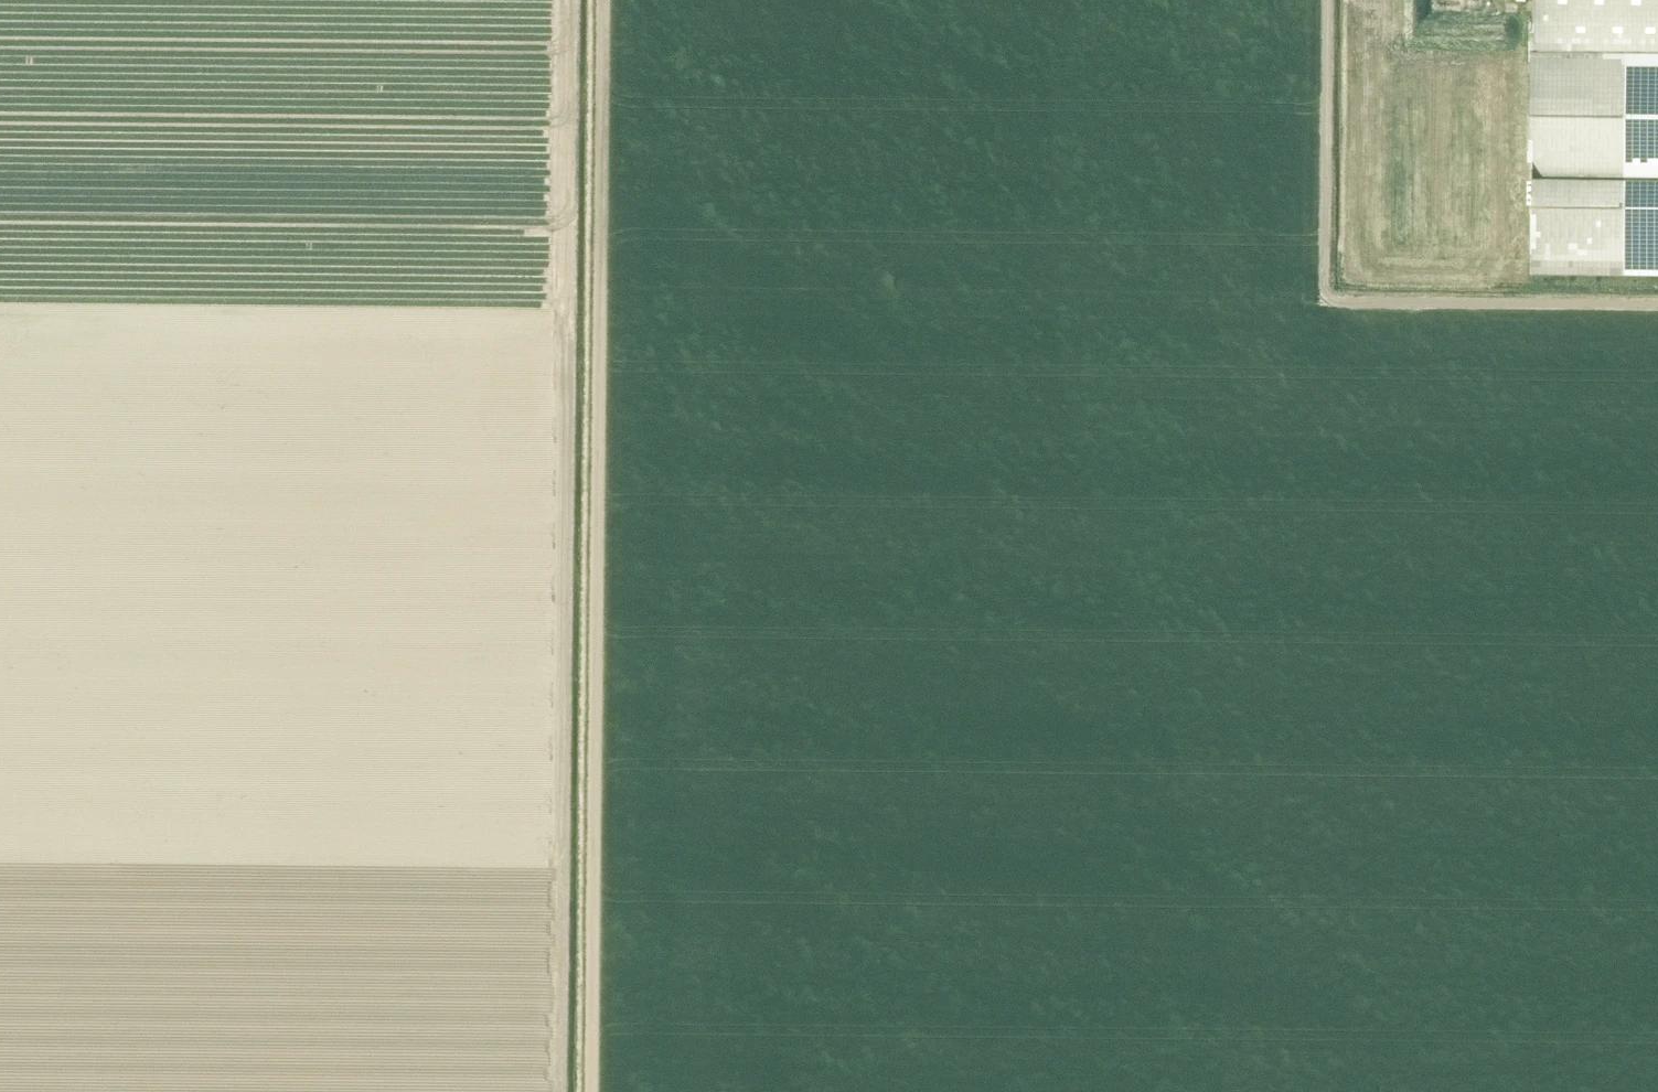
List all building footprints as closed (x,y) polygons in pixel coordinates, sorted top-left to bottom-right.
[(1532,275),(1657,276),(1657,0),(1535,0),(1532,275)]
